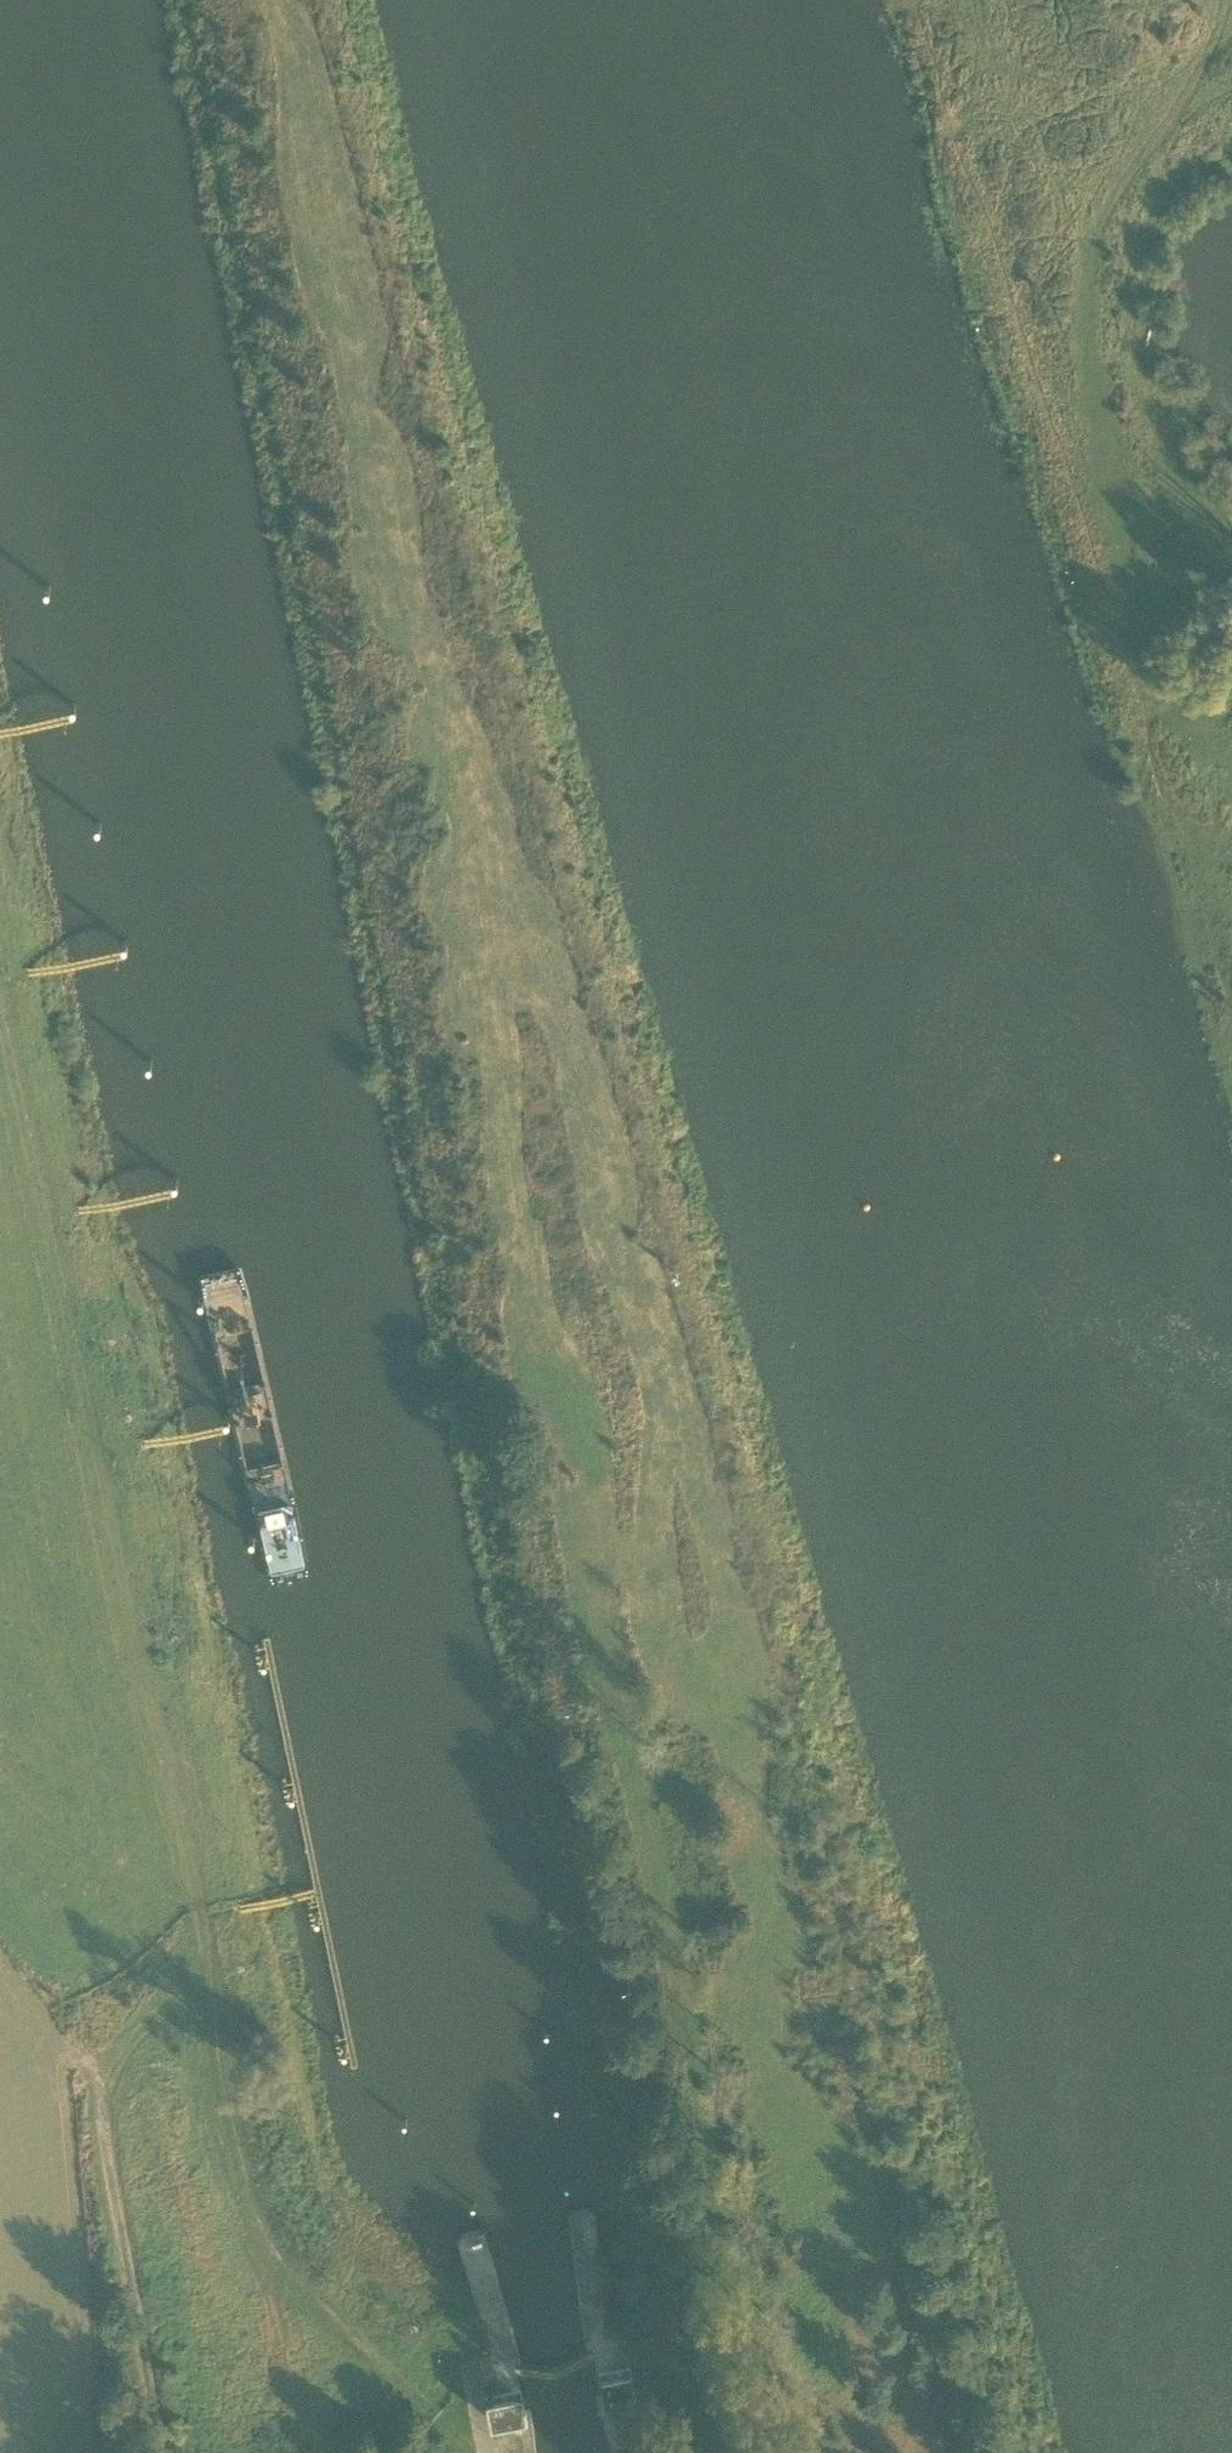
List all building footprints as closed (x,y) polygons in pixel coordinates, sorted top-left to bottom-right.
[(635,2392),(630,2369),(602,2374),(607,2398),(635,2392)] [(487,2398),(492,2421),(521,2416),(516,2392),(487,2398)]
